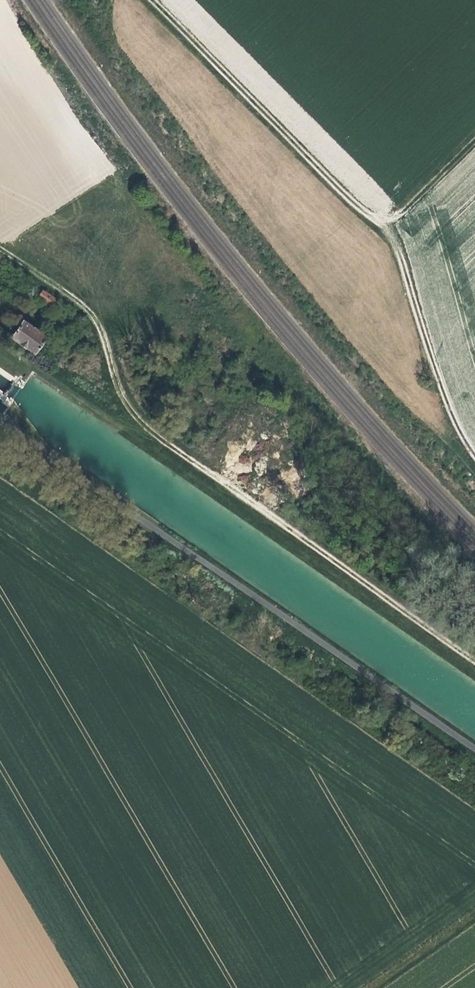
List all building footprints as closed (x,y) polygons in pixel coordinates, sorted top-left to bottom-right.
[(49,333),(26,318),(14,336),(37,351),(49,333)]
